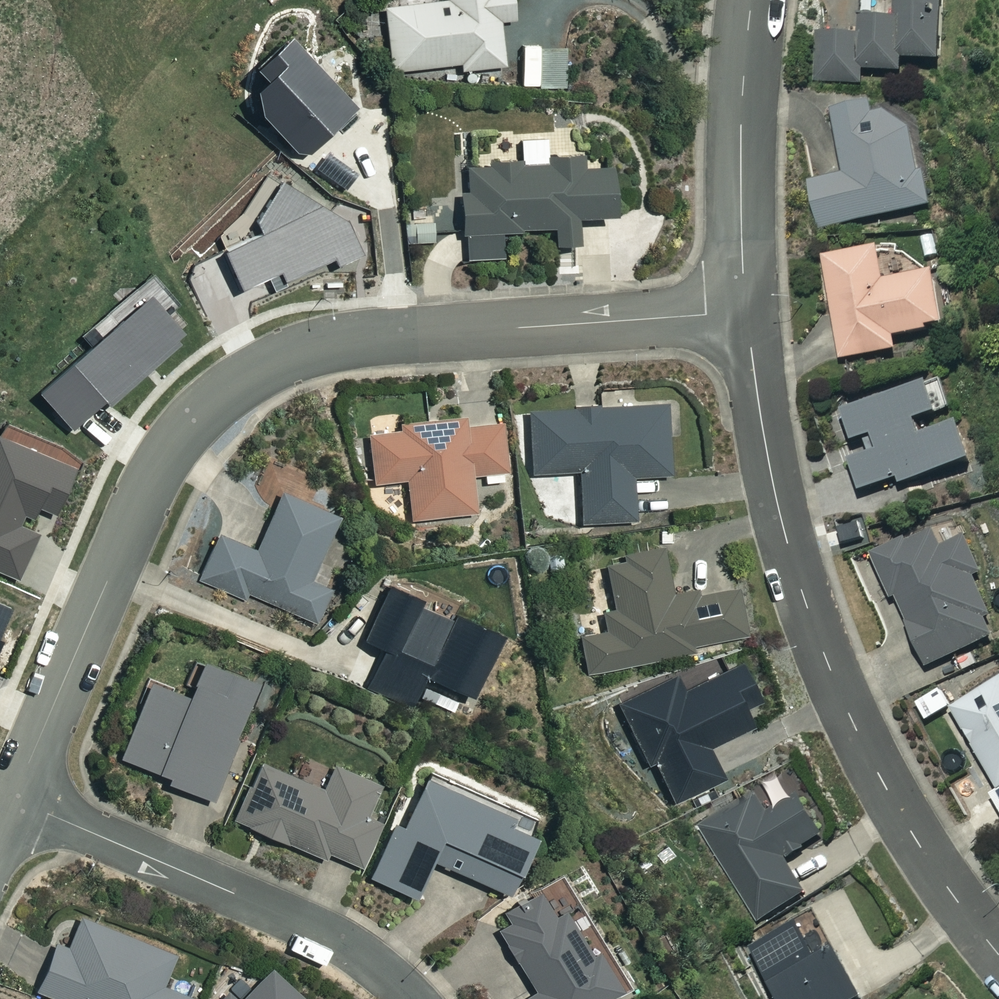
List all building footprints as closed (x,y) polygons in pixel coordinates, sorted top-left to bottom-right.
[(448,2),(385,9),(392,72),(462,64),(463,71),(505,66),(500,22),(515,20),(513,0),(447,0),(448,2)] [(945,0),(863,0),(863,36),(818,35),(818,81),(862,82),(862,72),(902,73),(903,63),(944,63),(945,0)] [(295,147),(308,149),(358,102),(284,25),(251,56),(262,67),(251,78),(256,104),(295,147)] [(564,48),(540,49),(542,88),(567,86),(564,48)] [(920,171),(908,100),(835,112),(846,177),(811,183),(819,227),(931,208),(925,170),(920,171)] [(545,140),(520,143),(523,164),(465,171),(468,194),(459,196),(467,263),(504,259),(501,235),(551,229),(553,249),(575,246),(572,222),(617,216),(612,170),(583,174),(581,157),(548,162),(545,140)] [(433,217),(405,219),(407,244),(435,242),(433,217)] [(886,284),(880,248),(825,258),(843,361),(898,352),(895,339),(946,330),(937,276),(886,284)] [(32,385),(68,425),(102,394),(108,400),(178,337),(174,332),(182,325),(144,284),(32,385)] [(930,386),(846,414),(856,445),(866,442),(870,456),(852,462),(862,493),(901,481),(903,487),(972,464),(960,426),(922,438),(917,423),(940,416),(930,386)] [(628,408),(627,387),(601,388),(602,409),(530,412),(532,474),(580,472),(582,524),(635,522),(633,478),(669,477),(666,407),(628,408)] [(506,472),(501,423),(369,436),(374,484),(407,481),(411,520),(475,514),(471,476),(506,472)] [(18,581),(40,532),(14,521),(20,507),(31,511),(34,502),(55,511),(77,461),(0,428),(0,573),(18,581)] [(337,517),(281,493),(257,553),(219,537),(200,582),(241,598),(243,593),(317,623),(330,591),(310,582),(337,517)] [(864,521),(837,529),(845,555),(872,547),(864,521)] [(898,598),(927,667),(955,656),(962,672),(982,663),(976,647),(998,638),(979,593),(988,589),(969,541),(946,551),(938,533),(875,559),(892,600),(898,598)] [(678,602),(666,550),(605,564),(615,610),(602,613),(607,632),(580,638),(589,674),(747,638),(736,589),(678,602)] [(411,705),(420,684),(467,705),(498,638),(451,617),(448,623),(415,608),(418,602),(389,588),(363,644),(382,653),(368,685),(411,705)] [(10,603),(0,599),(0,626),(10,603)] [(257,684),(203,664),(189,700),(150,685),(122,760),(169,778),(167,784),(212,801),(257,684)] [(758,702),(741,667),(684,694),(677,679),(619,707),(648,766),(655,763),(674,802),(722,778),(707,748),(750,727),(742,710),(758,702)] [(954,710),(998,789),(998,684),(954,710)] [(952,710),(942,692),(918,705),(927,723),(952,710)] [(324,792),(261,764),(235,821),(325,861),(328,854),(368,872),(366,877),(414,899),(431,861),(507,895),(533,838),(507,826),(510,819),(424,781),(404,826),(390,830),(375,824),(391,789),(336,764),(324,792)] [(823,837),(785,777),(764,790),(777,811),(772,814),(759,794),(701,830),(758,921),(805,892),(786,861),(823,837)] [(502,914),(510,926),(498,934),(537,994),(529,998),(604,998),(620,989),(596,952),(586,959),(540,889),(502,914)] [(81,917),(69,949),(56,944),(37,992),(55,998),(191,998),(162,988),(175,953),(81,917)] [(803,929),(756,952),(780,998),(863,998),(841,954),(821,964),(803,929)] [(271,970),(244,998),(302,998),(271,970)]
